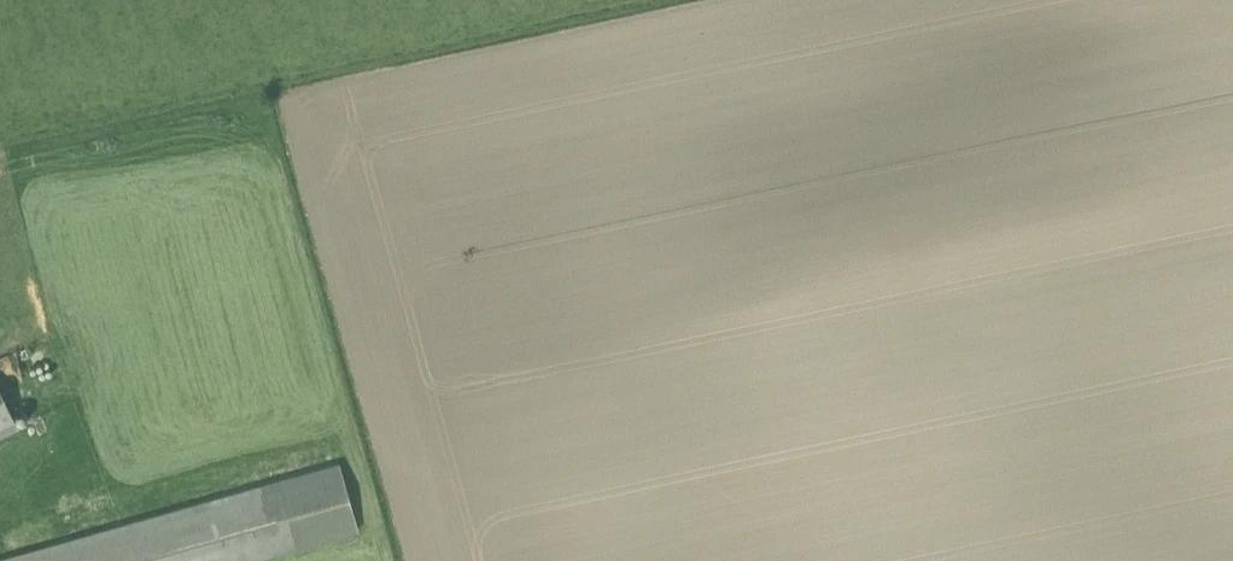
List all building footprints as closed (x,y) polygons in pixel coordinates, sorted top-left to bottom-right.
[(0,392),(0,433),(16,426),(0,392)] [(311,542),(358,529),(339,465),(293,477),(0,560),(244,560),(311,542)]
